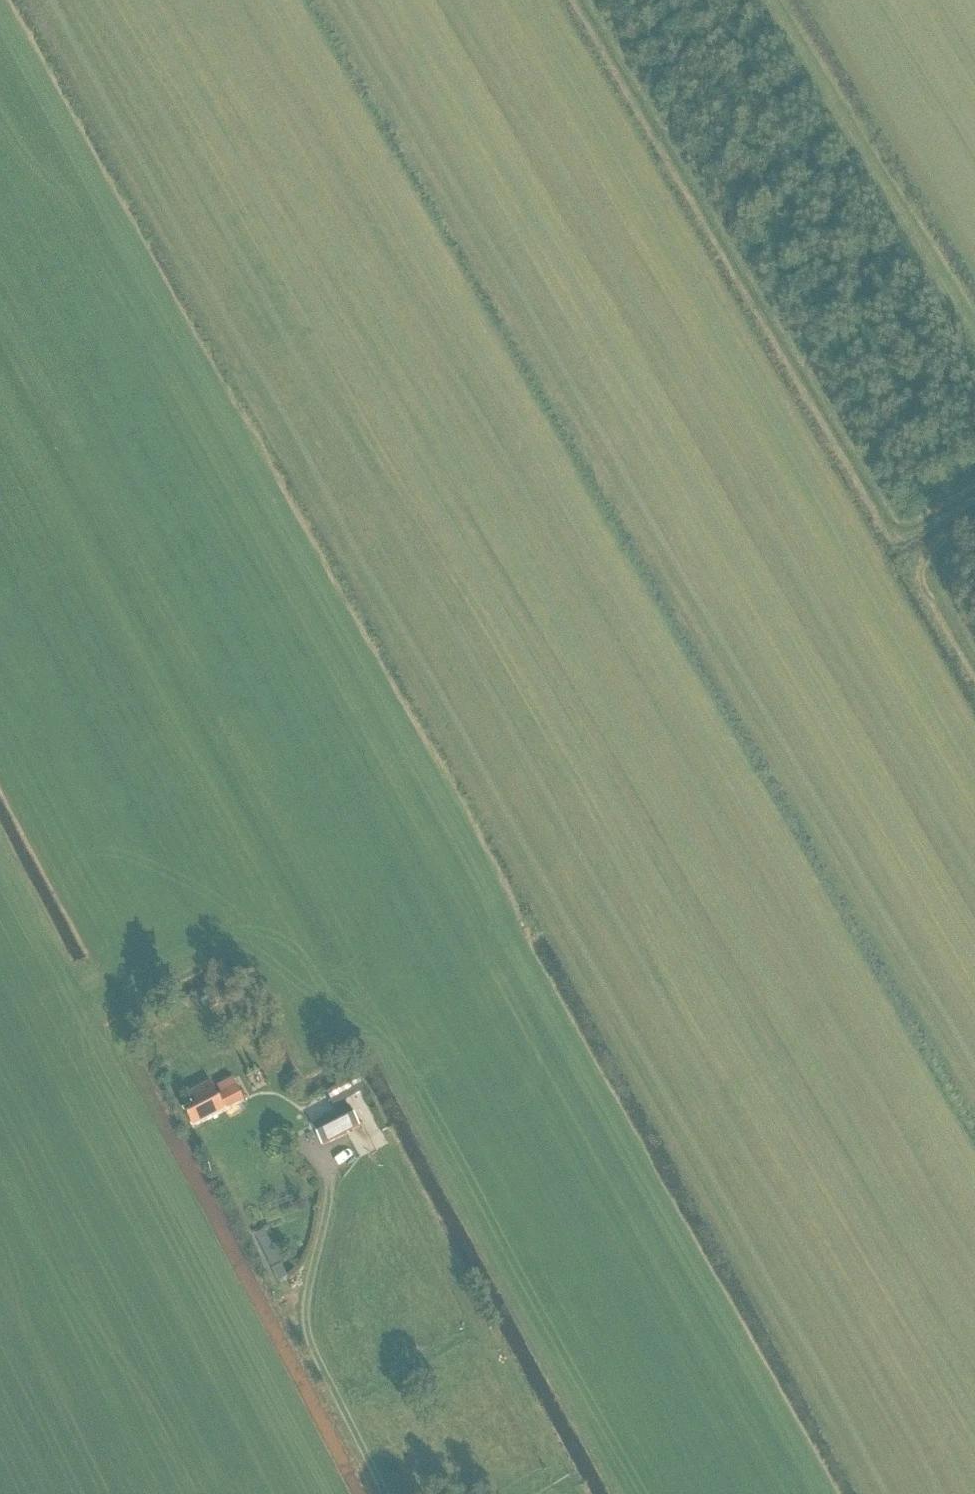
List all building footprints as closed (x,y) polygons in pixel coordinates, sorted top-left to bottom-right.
[(357,1077),(327,1093),(335,1109),(365,1093),(357,1077)] [(197,1105),(185,1112),(193,1128),(225,1111),(244,1102),(233,1080),(217,1088),(222,1096),(219,1098),(211,1084),(192,1094),(197,1105)] [(350,1110),(315,1129),(324,1146),(359,1127),(350,1110)]
